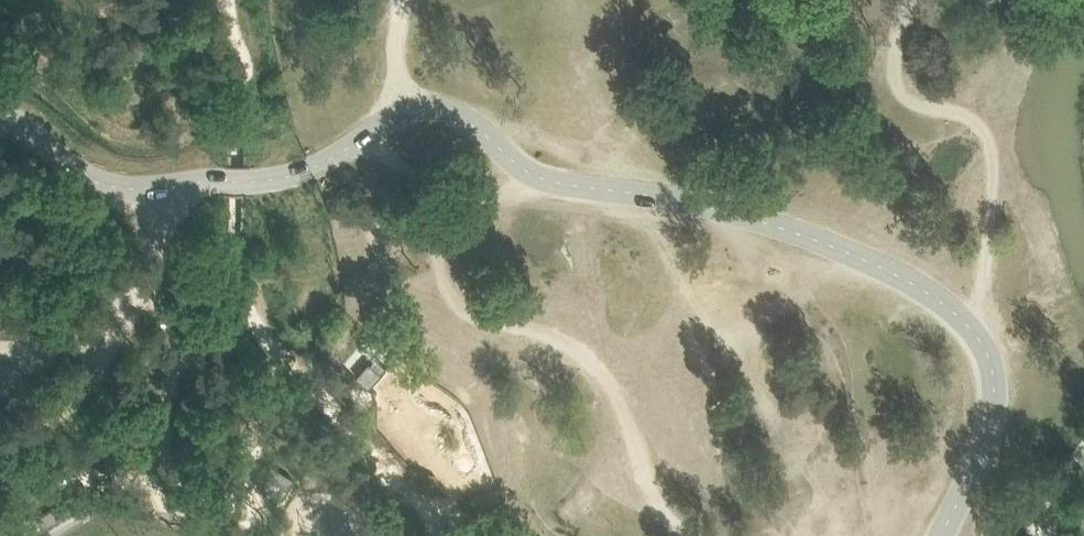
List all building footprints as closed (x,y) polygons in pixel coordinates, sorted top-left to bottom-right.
[(368,364),(354,379),(369,392),(382,377),(368,364)] [(49,525),(54,534),(91,510),(79,489),(75,492),(67,497),(41,513),(43,517),(46,522),(49,525)]
